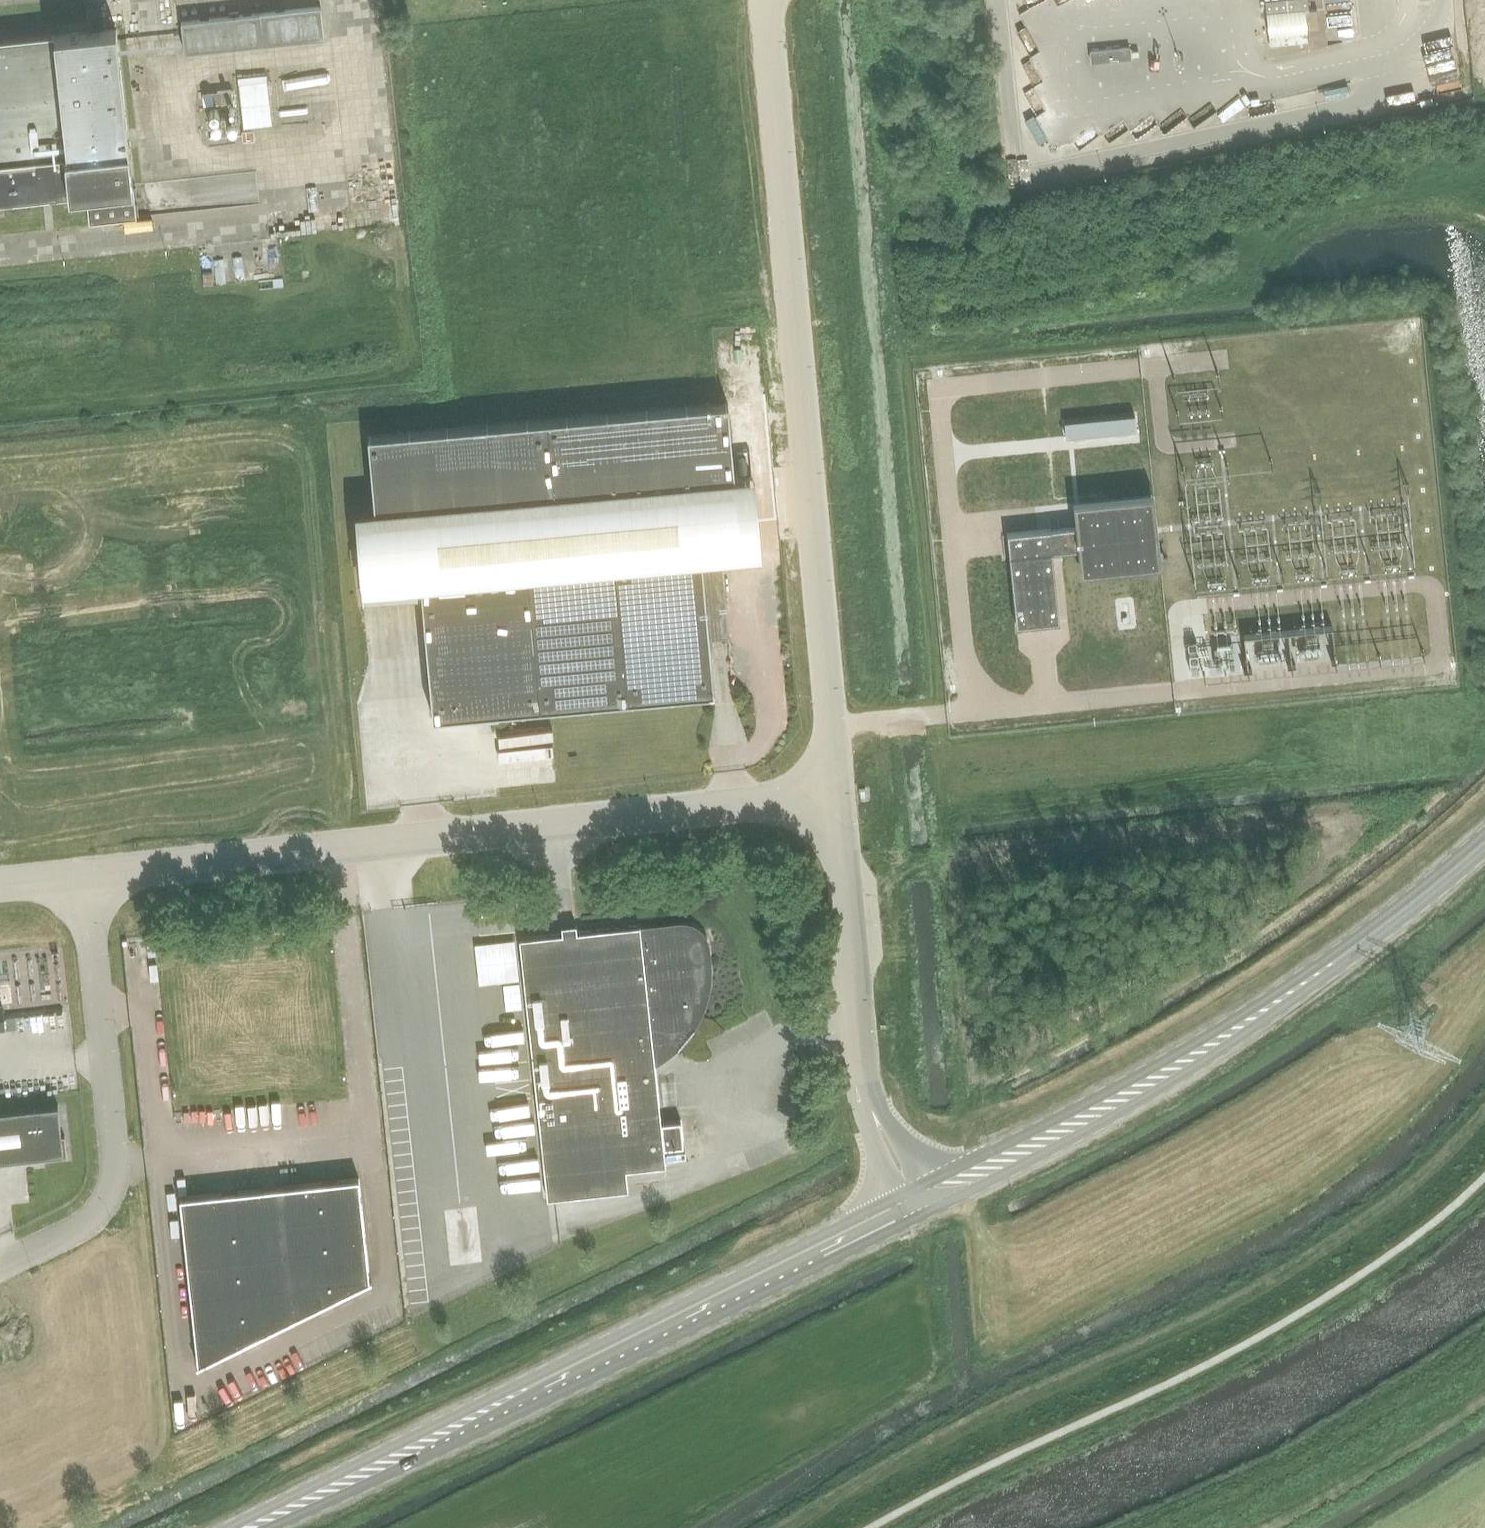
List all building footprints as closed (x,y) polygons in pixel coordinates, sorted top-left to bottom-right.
[(1270,45),(1308,41),(1306,31),(1320,29),(1317,8),(1309,9),(1308,0),(1274,0),(1265,1),(1270,45)] [(195,47),(331,36),(329,5),(184,17),(186,39),(194,38),(195,47)] [(142,27),(0,38),(0,201),(68,195),(69,199),(91,197),(93,220),(146,215),(143,183),(155,182),(142,27)] [(1091,51),(1092,63),(1131,59),(1130,47),(1091,51)] [(244,74),(247,125),(276,123),(273,73),(244,74)] [(1045,144),(1053,139),(1039,114),(1031,119),(1045,144)] [(375,519),(355,521),(361,582),(420,576),(422,598),(433,717),(714,692),(709,636),(729,634),(722,564),(726,564),(729,563),(731,562),(733,560),(735,559),(736,558),(737,556),(738,553),(738,551),(738,548),(738,546),(759,544),(757,525),(739,527),(728,404),(368,436),(375,519)] [(1154,561),(1148,500),(1080,507),(1082,526),(1007,534),(1017,627),(1059,622),(1052,552),(1084,548),(1086,568),(1154,561)] [(1343,627),(1260,630),(1261,665),(1344,661),(1343,627)] [(562,934),(520,939),(541,1143),(547,1199),(628,1190),(626,1170),(666,1166),(664,1148),(661,1121),(657,1086),(654,1058),(668,1048),(680,1037),(690,1023),(697,1009),(702,993),(704,976),(704,960),(702,945),(702,942),(700,938),(697,935),(695,933),(692,931),(690,931),(688,930),(686,930),(683,929),(682,929),(681,929),(641,934),(640,926),(577,933),(576,923),(561,925),(562,934)] [(0,1112),(0,1161),(64,1154),(58,1105),(0,1112)] [(680,1119),(661,1121),(664,1148),(683,1146),(680,1119)] [(370,1279),(359,1178),(180,1197),(198,1364),(197,1364),(197,1366),(372,1280),(371,1278),(370,1279)]
